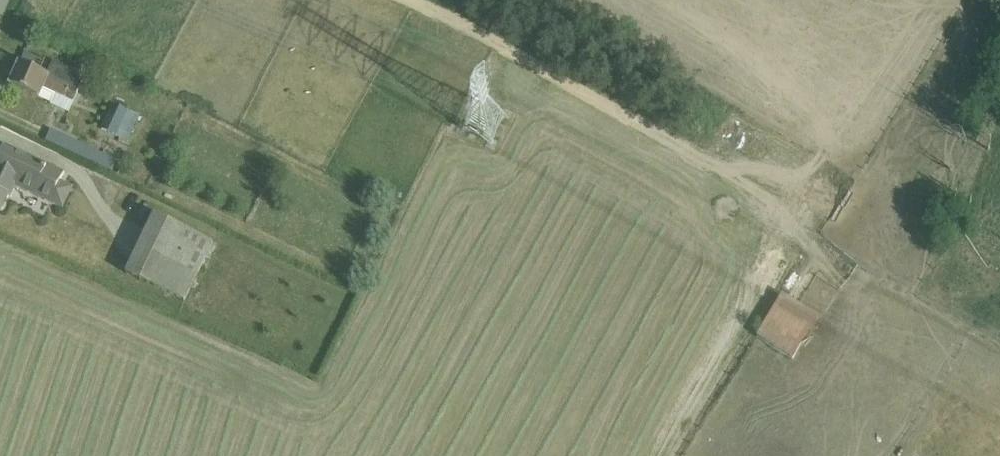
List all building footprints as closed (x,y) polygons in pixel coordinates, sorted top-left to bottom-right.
[(48,75),(80,89),(86,76),(55,60),(48,75)] [(80,89),(48,75),(21,62),(11,85),(52,103),(56,94),(74,101),(80,89)] [(56,94),(52,103),(50,106),(68,114),(74,101),(56,94)] [(114,104),(102,130),(129,141),(140,116),(114,104)] [(52,129),(46,140),(112,171),(117,160),(52,129)] [(0,157),(0,211),(3,212),(17,188),(64,210),(74,186),(61,180),(63,176),(4,148),(0,157)] [(155,214),(127,273),(186,301),(215,243),(155,214)] [(74,266),(76,248),(65,247),(63,264),(74,266)] [(785,295),(758,337),(794,359),(821,317),(785,295)]
